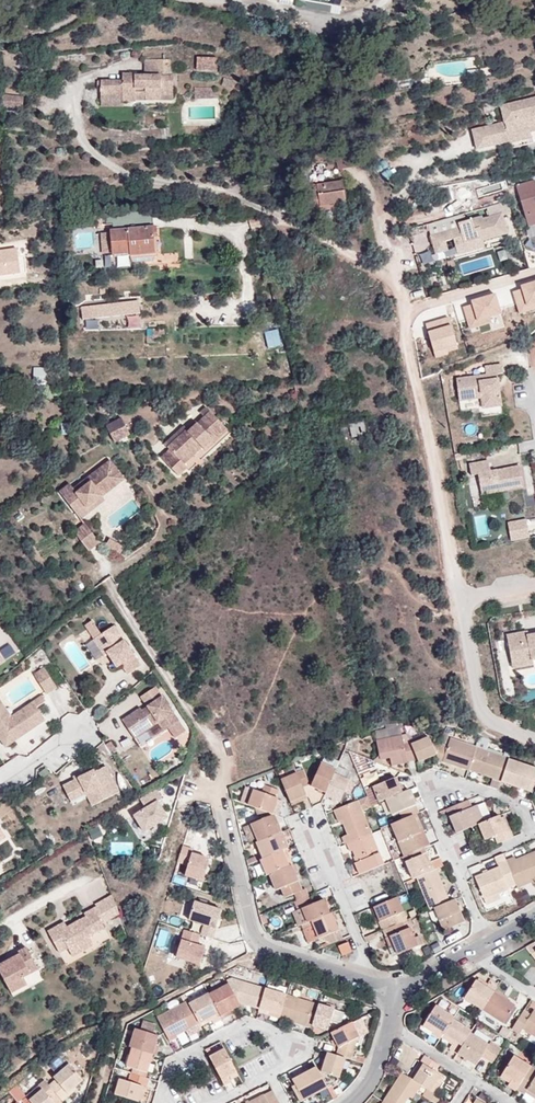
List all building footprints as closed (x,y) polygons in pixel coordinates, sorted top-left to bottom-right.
[(101,81),(101,96),(122,96),(122,101),(135,101),(135,100),(135,95),(145,95),(145,100),(161,100),(161,96),(173,96),(173,76),(170,76),(170,60),(145,59),(145,76),(135,76),(135,75),(122,75),(122,81),(101,81)] [(233,88),(234,81),(224,78),(222,86),(233,88)] [(22,90),(22,84),(4,81),(3,88),(22,90)] [(195,98),(211,98),(210,91),(215,91),(215,87),(194,87),(195,98)] [(23,108),(24,96),(2,94),(1,106),(23,108)] [(502,122),(471,129),(476,152),(510,144),(509,142),(534,136),(534,96),(499,104),(502,122)] [(356,166),(353,153),(336,156),(338,170),(356,166)] [(310,213),(327,210),(327,205),(339,203),(346,202),(343,181),(317,185),(317,190),(307,191),(310,213)] [(524,212),(526,211),(527,215),(525,215),(531,237),(534,236),(534,182),(517,187),(524,212)] [(455,240),(457,245),(483,237),(484,240),(508,233),(504,216),(512,214),(509,203),(503,205),(502,204),(488,208),(490,217),(484,218),(483,216),(466,220),(464,214),(429,224),(435,246),(447,242),(455,240)] [(151,239),(155,238),(158,238),(157,226),(150,227),(151,239)] [(156,251),(155,238),(151,239),(150,227),(110,230),(112,255),(156,251)] [(484,240),(483,237),(457,245),(459,254),(486,246),(484,240)] [(447,242),(435,246),(438,256),(450,252),(447,242)] [(0,246),(0,271),(21,270),(19,245),(0,246)] [(512,292),(519,314),(534,309),(534,282),(520,286),(521,289),(512,292)] [(472,304),(463,307),(469,329),(491,322),(489,317),(500,314),(494,294),(471,301),(472,304)] [(141,313),(140,301),(91,306),(80,309),(80,314),(82,313),(84,320),(105,316),(105,317),(141,313)] [(448,317),(425,324),(435,357),(447,354),(447,352),(446,348),(456,345),(448,317)] [(279,327),(267,329),(270,345),(282,343),(279,327)] [(502,407),(498,375),(503,375),(502,365),(484,367),(485,376),(456,379),(459,402),(481,399),(482,409),(502,407)] [(68,392),(68,390),(49,392),(50,399),(58,398),(60,406),(69,404),(68,392)] [(204,417),(210,412),(206,407),(199,412),(204,417)] [(213,440),(226,428),(210,412),(204,417),(197,424),(188,432),(186,430),(168,447),(170,450),(162,458),(178,476),(187,467),(183,463),(181,460),(199,444),(201,446),(206,451),(215,442),(213,440)] [(122,418),(114,422),(122,439),(130,435),(122,418)] [(367,433),(363,420),(349,424),(352,437),(367,433)] [(188,432),(197,424),(195,421),(186,430),(188,432)] [(122,439),(114,422),(107,426),(115,443),(122,439)] [(168,447),(186,430),(184,428),(166,445),(168,447)] [(228,430),(226,428),(213,440),(215,442),(228,430)] [(181,460),(183,463),(201,446),(199,444),(181,460)] [(481,493),(523,485),(520,464),(490,469),(488,459),(469,462),(471,474),(478,472),(481,493)] [(110,461),(107,464),(118,478),(100,493),(102,496),(124,479),(110,461)] [(107,464),(87,479),(90,483),(77,493),(74,489),(70,484),(60,492),(77,515),(102,496),(100,493),(118,478),(107,464)] [(90,483),(87,479),(74,489),(77,493),(90,483)] [(102,496),(77,515),(80,519),(105,500),(102,496)] [(506,521),(510,540),(528,536),(525,517),(506,521)] [(88,551),(99,542),(85,523),(74,532),(88,551)] [(123,546),(109,537),(105,544),(119,553),(123,546)] [(126,674),(140,665),(114,625),(101,634),(92,620),(83,625),(104,656),(106,654),(116,668),(120,665),(126,674)] [(534,657),(534,632),(527,633),(521,634),(521,630),(506,633),(510,658),(531,655),(531,658),(534,657)] [(510,658),(511,665),(532,661),(531,658),(531,655),(510,658)] [(56,688),(44,667),(33,673),(46,694),(56,688)] [(5,748),(45,720),(36,707),(45,701),(40,695),(11,715),(0,700),(0,741),(5,748)] [(121,719),(134,739),(157,723),(163,731),(179,720),(162,695),(141,709),(140,706),(121,719)] [(416,758),(411,744),(410,743),(404,744),(402,735),(376,740),(380,760),(390,758),(396,756),(398,764),(407,762),(407,760),(416,758)] [(437,754),(440,744),(430,740),(429,737),(411,744),(416,758),(418,761),(437,754)] [(476,747),(450,738),(447,746),(440,744),(437,754),(435,760),(441,762),(441,761),(468,770),(476,747)] [(492,779),(501,782),(509,759),(509,758),(476,747),(468,770),(493,778),(492,779)] [(501,782),(532,792),(534,782),(534,768),(509,759),(501,782)] [(334,773),(336,769),(321,763),(311,786),(318,789),(326,793),(334,773)] [(297,772),(294,765),(283,769),(286,777),(297,773),(297,772)] [(85,794),(91,805),(118,792),(105,766),(95,771),(93,768),(61,784),(70,802),(85,794)] [(310,784),(304,769),(297,772),(297,773),(303,787),(310,784)] [(286,777),(282,779),(292,805),(300,802),(299,798),(307,795),(303,787),(297,773),(286,777)] [(326,793),(325,795),(333,799),(340,802),(350,780),(334,773),(326,793)] [(372,787),(378,802),(385,799),(404,791),(401,784),(400,784),(396,777),(372,787)] [(256,807),(273,813),(278,798),(277,798),(279,790),(265,784),(262,792),(254,789),(248,805),(256,807)] [(246,786),(240,801),(248,805),(254,789),(246,786)] [(157,788),(142,796),(146,804),(134,810),(143,826),(170,813),(157,788)] [(404,791),(385,799),(392,815),(399,812),(402,819),(413,814),(416,813),(419,812),(409,789),(404,791)] [(362,810),(372,806),(371,805),(367,796),(358,800),(362,810)] [(344,836),(347,843),(371,833),(370,830),(362,810),(358,800),(334,810),(339,821),(342,820),(348,834),(344,836)] [(468,800),(446,809),(456,833),(467,829),(478,824),(485,822),(482,817),(477,805),(471,807),(468,800)] [(482,803),(477,805),(482,817),(487,815),(482,803)] [(272,815),(274,814),(273,813),(256,807),(262,819),(272,815)] [(424,838),(426,837),(416,813),(413,814),(424,838)] [(402,819),(390,824),(404,856),(404,855),(424,847),(430,845),(426,837),(424,838),(413,814),(402,819)] [(279,832),(282,831),(279,823),(276,824),(272,815),(262,819),(251,824),(258,841),(279,832)] [(500,818),(500,816),(485,822),(478,824),(485,840),(495,836),(498,844),(514,838),(504,816),(500,818)] [(258,841),(256,842),(263,858),(287,848),(289,847),(286,840),(283,841),(279,832),(258,841)] [(371,833),(347,843),(350,851),(353,850),(357,862),(355,863),(360,874),(384,864),(371,833)] [(188,864),(185,874),(203,880),(209,860),(207,857),(191,852),(193,848),(182,845),(177,861),(188,864)] [(404,856),(402,856),(404,862),(405,861),(412,879),(416,877),(436,869),(444,866),(440,857),(430,861),(424,847),(404,855),(404,856)] [(260,859),(267,875),(270,874),(290,865),(286,857),(290,855),(287,848),(263,858),(260,859)] [(506,860),(517,885),(518,887),(533,881),(533,879),(534,878),(534,851),(517,859),(515,856),(506,860)] [(517,885),(506,860),(498,864),(499,867),(474,877),(484,899),(500,893),(509,889),(509,888),(517,885)] [(295,893),(298,900),(308,896),(306,888),(302,890),(295,872),(298,870),(295,863),(293,864),(290,865),(270,874),(276,890),(281,888),(285,898),(295,893)] [(450,901),(436,869),(416,877),(429,909),(434,907),(450,901)] [(500,893),(484,899),(486,905),(502,898),(500,893)] [(298,900),(294,901),(298,910),(302,908),(307,922),(312,920),(330,913),(324,899),(312,904),(308,896),(298,900)] [(402,921),(407,920),(397,897),(373,907),(379,920),(383,929),(386,928),(402,921)] [(455,899),(450,901),(434,907),(444,930),(465,922),(455,899)] [(204,924),(201,934),(213,938),(222,909),(195,901),(189,919),(204,924)] [(64,921),(46,931),(59,953),(67,948),(68,950),(90,938),(105,929),(93,907),(83,913),(84,916),(66,926),(64,921)] [(292,912),(298,926),(307,922),(302,908),(298,910),(292,912)] [(319,939),(331,943),(343,938),(331,912),(330,913),(312,920),(319,939)] [(402,921),(386,928),(389,936),(393,946),(397,954),(418,946),(410,927),(405,929),(402,921)] [(198,945),(201,934),(185,929),(174,965),(187,969),(190,961),(201,964),(206,947),(198,945)] [(364,937),(366,942),(376,939),(375,937),(381,934),(380,931),(364,937)] [(393,946),(389,936),(385,937),(389,948),(393,946)] [(90,938),(68,950),(72,958),(94,945),(90,938)] [(352,951),(348,942),(338,946),(342,955),(352,951)] [(20,955),(11,959),(13,962),(8,964),(7,962),(0,965),(0,973),(11,993),(27,985),(23,977),(38,969),(27,948),(18,953),(20,955)] [(479,977),(477,981),(487,987),(489,983),(479,977)] [(497,990),(497,988),(489,983),(487,987),(477,981),(476,980),(464,998),(483,1010),(495,992),(497,990)] [(239,1003),(260,1009),(266,988),(241,981),(236,997),(239,1003)] [(209,994),(223,1019),(232,1014),(230,1011),(234,1009),(240,1005),(239,1003),(236,997),(229,984),(209,994)] [(266,988),(260,1009),(281,1015),(287,995),(266,988)] [(495,992),(507,1000),(509,997),(497,990),(495,992)] [(495,992),(483,1010),(504,1024),(515,1006),(507,1000),(495,992)] [(214,1024),(223,1019),(209,994),(209,993),(190,1003),(199,1023),(210,1017),(212,1021),(214,1024)] [(281,1015),(280,1017),(289,1020),(290,1018),(306,1023),(306,1025),(312,1027),(312,1025),(318,1004),(287,995),(281,1015)] [(189,1036),(203,1029),(201,1026),(199,1023),(190,1003),(188,1002),(157,1017),(170,1041),(178,1037),(177,1034),(185,1030),(189,1036)] [(335,1009),(318,1004),(312,1025),(328,1031),(335,1009)] [(432,1034),(441,1040),(442,1038),(445,1034),(454,1020),(455,1018),(436,1005),(426,1021),(436,1028),(433,1033),(432,1034)] [(342,1022),(346,1010),(336,1007),(332,1020),(342,1022)] [(534,1010),(530,1015),(524,1011),(512,1029),(519,1034),(523,1028),(532,1034),(529,1039),(534,1043),(534,1011),(534,1010)] [(201,1026),(212,1021),(210,1017),(199,1023),(201,1026)] [(450,1048),(458,1054),(471,1034),(472,1032),(454,1020),(445,1034),(455,1041),(452,1044),(450,1048)] [(352,1021),(331,1032),(338,1047),(336,1055),(346,1057),(351,1059),(355,1046),(352,1040),(359,1037),(352,1021)] [(422,1026),(433,1033),(436,1028),(426,1021),(422,1026)] [(502,1027),(499,1033),(504,1037),(508,1030),(502,1027)] [(136,1028),(130,1047),(132,1048),(153,1053),(157,1055),(159,1046),(156,1044),(159,1035),(136,1028)] [(442,1038),(452,1044),(455,1041),(445,1034),(442,1038)] [(489,1045),(471,1034),(458,1054),(476,1065),(482,1057),(493,1064),(503,1048),(492,1041),(489,1045)] [(153,1053),(132,1048),(127,1066),(134,1068),(133,1073),(146,1077),(148,1068),(150,1068),(151,1064),(150,1063),(153,1053)] [(225,1048),(210,1056),(224,1085),(232,1081),(232,1080),(230,1075),(237,1072),(225,1048)] [(336,1055),(327,1052),(321,1072),(339,1078),(346,1057),(336,1055)] [(439,1064),(426,1055),(421,1062),(424,1064),(413,1080),(421,1085),(427,1089),(430,1091),(436,1082),(440,1084),(444,1077),(435,1071),(439,1064)] [(508,1086),(516,1091),(517,1089),(531,1067),(514,1056),(503,1073),(512,1079),(510,1083),(508,1086)] [(409,1078),(413,1080),(424,1064),(421,1062),(419,1061),(409,1078)] [(50,1074),(53,1077),(66,1067),(63,1063),(50,1074)] [(56,1079),(50,1085),(63,1100),(69,1095),(67,1093),(83,1080),(69,1064),(66,1067),(53,1077),(56,1079)] [(307,1071),(303,1064),(288,1072),(292,1079),(307,1071)] [(328,1088),(317,1066),(307,1071),(292,1079),(295,1085),(303,1100),(328,1088)] [(531,1067),(517,1089),(525,1094),(526,1092),(528,1090),(534,1094),(534,1069),(531,1067)] [(232,1080),(239,1075),(237,1072),(230,1075),(232,1080)] [(133,1073),(131,1073),(129,1081),(120,1078),(115,1094),(139,1101),(143,1086),(147,1087),(149,1078),(146,1077),(133,1073)] [(383,1102),(386,1102),(404,1102),(409,1097),(412,1098),(421,1085),(413,1080),(409,1078),(402,1073),(383,1102)] [(512,1079),(503,1073),(500,1077),(510,1083),(512,1079)] [(45,1080),(38,1085),(42,1089),(29,1099),(31,1101),(33,1102),(65,1102),(63,1100),(50,1085),(45,1080)] [(430,1091),(434,1093),(440,1084),(436,1082),(430,1091)] [(38,1085),(26,1095),(29,1099),(42,1089),(38,1085)] [(300,1102),(303,1100),(295,1085),(291,1086),(300,1102)] [(443,1099),(434,1093),(430,1091),(427,1089),(423,1096),(434,1102),(441,1102),(443,1099)] [(272,1090),(264,1094),(268,1102),(279,1102),(272,1090)] [(528,1090),(526,1092),(534,1098),(534,1094),(528,1090)] [(264,1094),(247,1102),(268,1102),(264,1094)]
